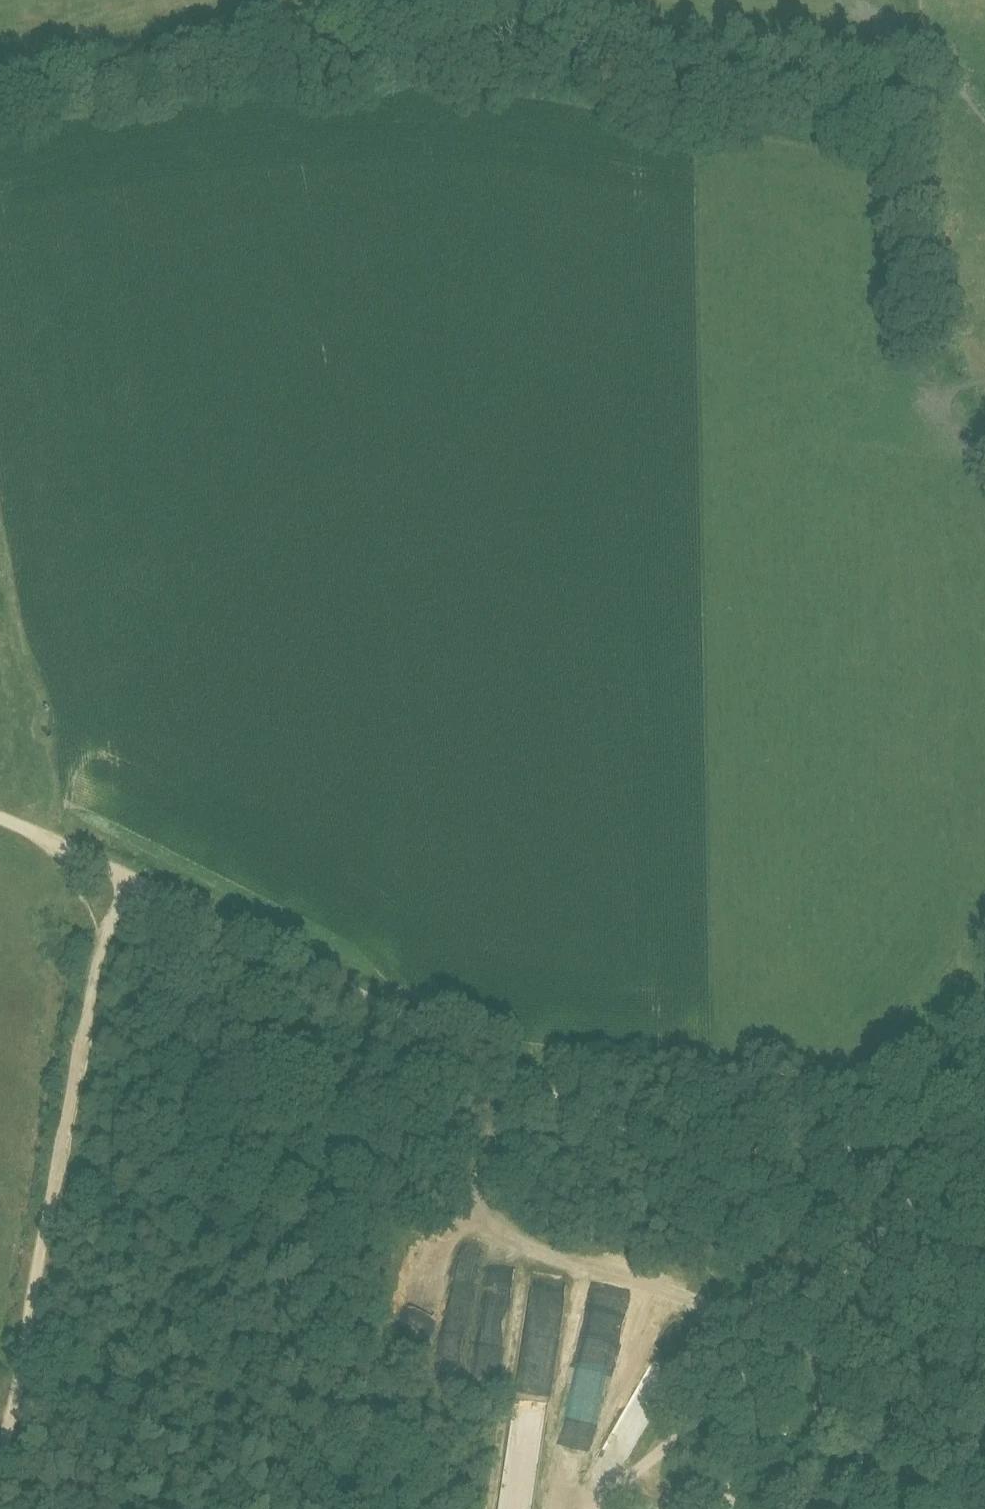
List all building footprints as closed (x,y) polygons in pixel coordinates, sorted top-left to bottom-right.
[(546,1400),(559,1295),(526,1291),(514,1397),(546,1400)] [(621,1441),(647,1394),(626,1382),(600,1430),(621,1441)]
